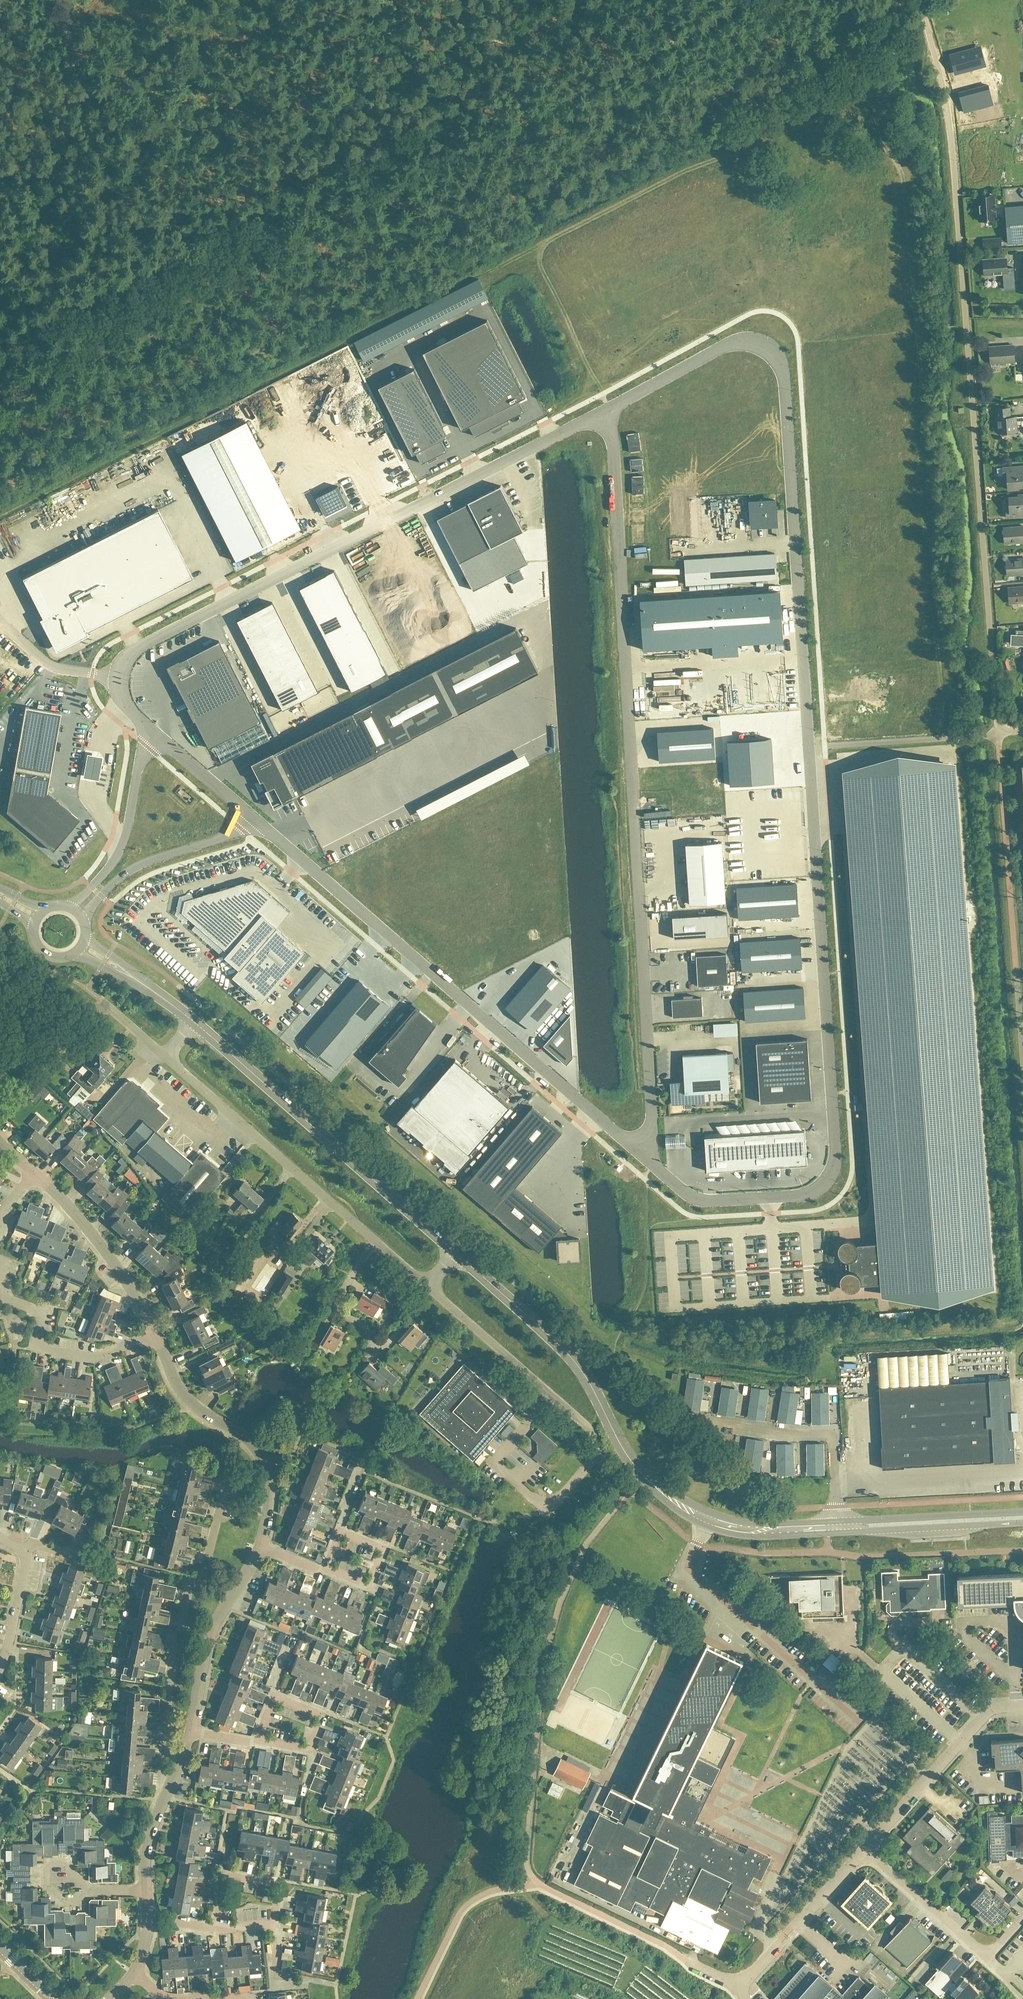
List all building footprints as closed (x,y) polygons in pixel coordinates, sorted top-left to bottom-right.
[(978,49),(949,56),(954,74),(983,66),(978,49)] [(964,98),(965,121),(983,121),(982,97),(964,98)] [(978,197),(980,221),(996,220),(994,196),(978,197)] [(1006,207),(1008,243),(1022,242),(1022,206),(1006,207)] [(1001,246),(1001,238),(983,239),(984,248),(1001,246)] [(1007,258),(983,260),(984,276),(1003,274),(1004,289),(1015,288),(1013,268),(1007,268),(1007,258)] [(489,298),(479,279),(354,342),(364,361),(489,298)] [(487,320),(423,353),(462,429),(469,425),(475,436),(491,428),(492,431),(510,422),(508,420),(524,411),(519,401),(526,397),(487,320)] [(1013,345),(990,347),(991,364),(1015,362),(1013,345)] [(414,369),(379,387),(413,454),(416,453),(421,464),(447,451),(441,440),(448,436),(414,369)] [(996,409),(998,433),(999,433),(1002,435),(1006,435),(1008,433),(1018,432),(1017,421),(1022,421),(1022,425),(1022,417),(1016,418),(1016,417),(1011,417),(1010,408),(996,409)] [(300,529),(245,422),(181,454),(235,561),(300,529)] [(148,460),(161,453),(157,445),(144,452),(148,460)] [(1003,468),(1004,476),(1007,476),(1008,490),(1019,489),(1019,487),(1022,487),(1022,466),(1003,468)] [(144,483),(9,552),(22,578),(42,617),(38,619),(54,652),(87,635),(86,632),(192,578),(158,509),(144,483)] [(347,504),(338,486),(317,497),(326,515),(347,504)] [(469,503),(438,519),(460,563),(473,591),(528,562),(514,536),(524,531),(501,486),(469,502),(469,503)] [(1006,510),(1007,518),(1022,516),(1022,494),(1019,495),(1019,497),(1009,497),(1010,509),(1006,510)] [(777,525),(775,500),(750,502),(752,527),(773,525),(777,525)] [(1005,544),(1022,543),(1022,527),(1004,528),(1005,544)] [(761,528),(754,529),(756,538),(763,537),(761,528)] [(775,554),(684,559),(686,585),(776,579),(775,554)] [(1006,560),(1007,576),(1022,575),(1022,559),(1006,560)] [(201,561),(195,565),(197,569),(204,566),(201,561)] [(387,673),(335,571),(299,589),(351,692),(387,673)] [(1008,588),(1009,604),(1022,603),(1022,587),(1008,588)] [(781,591),(641,600),(645,650),(714,645),(715,657),(739,655),(739,644),(784,641),(781,591)] [(236,621),(282,710),(318,692),(272,602),(236,621)] [(101,636),(109,632),(107,628),(99,631),(101,636)] [(260,782),(262,780),(267,789),(264,791),(273,808),(295,797),(376,756),(393,747),(539,673),(516,628),(370,703),(353,712),(353,711),(273,753),(251,764),(260,782)] [(189,714),(193,721),(194,721),(208,748),(213,746),(260,722),(219,641),(206,648),(167,667),(180,693),(188,708),(186,708),(189,714)] [(52,849),(78,819),(47,793),(61,713),(25,707),(7,811),(52,849)] [(713,728),(657,732),(659,762),(715,758),(713,728)] [(771,739),(727,742),(730,786),(774,783),(771,739)] [(103,758),(88,756),(84,779),(99,781),(103,758)] [(889,1292),(987,1285),(949,766),(889,771),(890,790),(864,792),(867,833),(854,834),(884,1242),(856,1244),(853,1242),(849,1240),(845,1241),(842,1243),(839,1246),(838,1250),(838,1254),(840,1257),(844,1260),(844,1265),(845,1272),(842,1275),(840,1279),(841,1283),(843,1287),(846,1290),(850,1291),(854,1290),(858,1288),(860,1284),(888,1282),(889,1292)] [(702,853),(686,854),(690,905),(726,902),(722,842),(702,844),(702,853)] [(239,969),(232,977),(261,1003),(305,953),(276,928),(272,918),(281,907),(288,913),(289,912),(253,880),(184,901),(182,912),(228,951),(224,956),(239,969)] [(796,884),(737,888),(739,920),(799,916),(796,884)] [(303,889),(296,894),(302,902),(308,898),(303,889)] [(728,913),(673,917),(674,939),(729,935),(728,913)] [(740,942),(742,972),(802,968),(800,938),(740,942)] [(352,961),(356,956),(350,949),(345,954),(352,961)] [(726,954),(696,956),(698,986),(728,984),(726,954)] [(337,973),(339,970),(332,962),(329,965),(337,973)] [(543,965),(506,1008),(534,1031),(571,989),(543,965)] [(189,972),(183,977),(187,981),(193,975),(189,972)] [(315,1041),(341,1063),(389,1007),(359,981),(320,1026),(324,1030),(315,1041)] [(805,1018),(803,988),(744,992),(746,1022),(805,1018)] [(672,1000),(673,1018),(703,1016),(702,998),(693,999),(693,996),(682,996),(682,999),(672,1000)] [(371,1061),(399,1086),(408,1076),(403,1072),(436,1024),(416,1007),(370,1059),(371,1061)] [(573,1057),(570,1015),(544,1045),(566,1065),(573,1057)] [(448,1028),(454,1022),(450,1017),(443,1024),(448,1028)] [(805,1058),(803,1039),(756,1043),(760,1103),(807,1099),(806,1080),(809,1080),(808,1058),(805,1058)] [(72,1078),(77,1082),(67,1093),(70,1096),(80,1085),(82,1086),(105,1059),(100,1055),(102,1054),(97,1050),(96,1052),(95,1051),(72,1078)] [(685,1083),(671,1083),(672,1104),(704,1102),(729,1100),(729,1091),(727,1053),(683,1055),(685,1083)] [(39,1066),(42,1070),(51,1061),(48,1058),(39,1066)] [(110,1061),(109,1062),(105,1059),(82,1086),(91,1094),(114,1067),(113,1066),(114,1065),(110,1061)] [(472,1156),(470,1154),(510,1107),(455,1059),(415,1106),(414,1105),(413,1104),(397,1121),(410,1133),(411,1131),(424,1142),(423,1144),(431,1151),(433,1150),(445,1161),(444,1162),(457,1173),(472,1156)] [(33,1100),(44,1087),(40,1083),(29,1096),(33,1100)] [(125,1140),(126,1141),(175,1183),(162,1199),(187,1221),(227,1176),(201,1153),(193,1163),(156,1131),(165,1120),(153,1110),(157,1105),(132,1083),(123,1084),(93,1118),(122,1144),(125,1140)] [(554,1236),(558,1240),(560,1261),(581,1260),(580,1238),(565,1239),(565,1237),(557,1231),(562,1226),(516,1187),(562,1133),(532,1107),(463,1188),(493,1213),(494,1213),(503,1221),(502,1221),(539,1253),(554,1236)] [(80,1115),(75,1111),(72,1114),(77,1119),(80,1115)] [(24,1141),(35,1150),(45,1138),(38,1132),(46,1123),(37,1115),(28,1125),(34,1129),(24,1141)] [(707,1172),(807,1165),(805,1130),(705,1137),(707,1172)] [(52,1145),(45,1138),(35,1150),(45,1160),(55,1148),(60,1152),(61,1150),(69,1141),(61,1134),(52,1145)] [(687,1134),(669,1135),(670,1146),(688,1145),(687,1134)] [(69,1141),(61,1150),(66,1155),(61,1161),(71,1170),(81,1158),(84,1154),(80,1150),(85,1144),(74,1135),(69,1141)] [(91,1177),(97,1171),(102,1165),(106,1160),(100,1155),(95,1159),(92,1156),(87,1162),(81,1158),(71,1170),(81,1178),(86,1172),(91,1177)] [(137,1184),(144,1178),(133,1167),(127,1173),(137,1184)] [(102,1176),(97,1171),(91,1177),(85,1184),(90,1188),(87,1193),(96,1201),(111,1184),(102,1176)] [(234,1193),(244,1201),(253,1190),(243,1182),(234,1193)] [(111,1184),(96,1201),(106,1210),(107,1208),(113,1213),(123,1201),(128,1195),(118,1187),(116,1188),(111,1184)] [(244,1201),(234,1212),(230,1217),(234,1221),(241,1213),(248,1205),(253,1210),(263,1199),(253,1190),(244,1201)] [(111,1226),(121,1235),(133,1220),(123,1212),(129,1205),(123,1201),(113,1213),(106,1221),(112,1225),(111,1226)] [(39,1207),(37,1213),(27,1234),(40,1240),(42,1235),(43,1235),(48,1222),(41,1219),(45,1209),(39,1207)] [(230,1217),(234,1212),(230,1209),(226,1214),(230,1217)] [(14,1229),(27,1234),(37,1213),(31,1211),(29,1214),(22,1211),(14,1229)] [(277,1221),(267,1233),(278,1242),(284,1235),(289,1239),(303,1223),(293,1214),(283,1226),(277,1221)] [(247,1238),(250,1235),(259,1222),(252,1216),(240,1233),(247,1238)] [(133,1220),(121,1235),(130,1243),(133,1240),(138,1244),(148,1233),(153,1227),(148,1222),(143,1229),(133,1220)] [(43,1235),(42,1235),(40,1240),(35,1252),(48,1258),(57,1236),(51,1234),(47,1232),(46,1236),(43,1235)] [(148,1233),(138,1244),(136,1247),(142,1250),(136,1258),(146,1266),(158,1252),(153,1247),(158,1241),(154,1237),(154,1238),(148,1233)] [(48,1258),(60,1263),(63,1258),(68,1246),(60,1242),(62,1238),(57,1236),(48,1258)] [(309,1242),(310,1242),(309,1241),(298,1261),(299,1261),(300,1259),(309,1264),(316,1256),(323,1263),(325,1261),(328,1264),(332,1257),(330,1256),(334,1251),(319,1237),(313,1244),(309,1242)] [(239,1252),(243,1247),(235,1240),(230,1245),(239,1252)] [(63,1258),(60,1263),(55,1276),(68,1281),(77,1260),(79,1254),(73,1252),(71,1257),(68,1256),(66,1260),(63,1258)] [(168,1273),(179,1265),(185,1261),(175,1252),(172,1255),(168,1252),(164,1257),(158,1252),(146,1266),(155,1274),(162,1267),(168,1273)] [(83,1262),(77,1260),(68,1281),(81,1287),(88,1269),(81,1266),(83,1262)] [(168,1298),(182,1290),(179,1283),(183,1281),(180,1277),(184,1275),(179,1265),(168,1273),(164,1277),(167,1283),(162,1286),(168,1298)] [(264,1271),(256,1285),(267,1292),(275,1278),(264,1271)] [(279,1281),(272,1291),(281,1296),(287,1286),(279,1281)] [(188,1301),(182,1290),(168,1298),(174,1309),(179,1306),(182,1312),(195,1305),(192,1299),(188,1301)] [(363,1294),(355,1306),(373,1317),(381,1305),(390,1310),(393,1304),(375,1293),(372,1299),(363,1294)] [(94,1308),(112,1315),(115,1308),(119,1310),(121,1304),(100,1294),(94,1308)] [(188,1336),(205,1327),(199,1316),(206,1312),(204,1307),(188,1314),(191,1320),(183,1324),(188,1336)] [(112,1315),(94,1308),(89,1321),(115,1331),(117,1325),(115,1324),(116,1321),(111,1319),(112,1315)] [(405,1333),(399,1340),(411,1351),(415,1346),(418,1348),(428,1336),(425,1334),(413,1324),(416,1320),(411,1316),(400,1329),(405,1333)] [(93,1342),(94,1338),(102,1341),(105,1334),(113,1337),(115,1331),(89,1321),(84,1333),(80,1331),(78,1336),(93,1342)] [(321,1330),(311,1346),(317,1350),(321,1343),(334,1352),(345,1333),(331,1325),(326,1333),(321,1330)] [(205,1327),(188,1336),(194,1347),(202,1343),(205,1349),(218,1342),(216,1336),(210,1339),(205,1327)] [(67,1329),(64,1335),(73,1338),(76,1333),(67,1329)] [(216,1347),(220,1355),(236,1346),(232,1338),(216,1347)] [(0,1351),(0,1367),(5,1366),(2,1355),(9,1353),(8,1349),(0,1351)] [(878,1352),(880,1381),(949,1378),(948,1349),(878,1352)] [(205,1377),(223,1367),(216,1354),(205,1359),(207,1362),(199,1366),(205,1377)] [(136,1374),(130,1377),(137,1394),(150,1389),(137,1357),(131,1359),(136,1374)] [(378,1371),(370,1363),(359,1375),(376,1390),(387,1378),(393,1384),(398,1379),(383,1365),(378,1371)] [(420,1414),(453,1442),(473,1460),(517,1410),(464,1364),(420,1414)] [(111,1367),(125,1400),(137,1394),(130,1377),(123,1379),(117,1365),(111,1367)] [(852,1374),(852,1365),(843,1365),(843,1374),(852,1374)] [(22,1380),(20,1392),(19,1399),(32,1401),(38,1367),(32,1366),(29,1381),(22,1380)] [(216,1386),(220,1394),(235,1386),(232,1381),(228,1383),(225,1377),(226,1376),(226,1377),(232,1374),(227,1366),(223,1367),(205,1377),(203,1378),(209,1389),(216,1386)] [(38,1367),(32,1401),(46,1403),(47,1395),(49,1384),(49,1383),(42,1383),(44,1368),(38,1367)] [(64,1373),(61,1397),(74,1399),(77,1380),(70,1379),(71,1374),(72,1368),(65,1367),(64,1373)] [(112,1405),(125,1400),(111,1367),(105,1370),(111,1384),(104,1387),(112,1405)] [(61,1397),(64,1373),(58,1372),(57,1377),(50,1376),(49,1383),(49,1384),(47,1395),(61,1397)] [(77,1380),(74,1399),(88,1401),(92,1378),(85,1377),(85,1381),(77,1380)] [(437,1392),(445,1385),(439,1377),(431,1385),(437,1392)] [(688,1379),(684,1408),(700,1411),(703,1387),(699,1386),(700,1380),(688,1379)] [(883,1469),(904,1468),(904,1467),(994,1462),(995,1459),(992,1456),(994,1454),(994,1452),(997,1453),(1002,1451),(1000,1454),(1002,1455),(1001,1458),(1002,1460),(1002,1462),(1015,1461),(1013,1426),(1016,1426),(1016,1420),(1015,1414),(1012,1414),(1010,1379),(989,1380),(989,1381),(879,1387),(882,1447),(881,1447),(883,1469)] [(734,1392),(734,1389),(722,1388),(718,1414),(734,1417),(738,1393),(734,1392)] [(752,1388),(748,1418),(764,1420),(767,1396),(764,1396),(764,1390),(752,1388)] [(778,1421),(794,1424),(798,1400),(794,1399),(794,1393),(783,1392),(778,1421)] [(812,1394),(813,1424),(829,1423),(829,1399),(825,1399),(825,1393),(812,1394)] [(538,1429),(531,1437),(537,1442),(538,1452),(546,1459),(558,1446),(538,1429)] [(748,1439),(744,1463),(748,1463),(747,1469),(759,1471),(763,1441),(748,1439)] [(824,1474),(823,1444),(821,1444),(807,1444),(808,1469),(812,1468),(812,1474),(824,1474)] [(778,1445),(778,1469),(782,1469),(782,1475),(794,1475),(794,1445),(778,1445)] [(319,1448),(315,1460),(340,1470),(342,1466),(332,1462),(335,1455),(319,1448)] [(994,1454),(992,1456),(995,1459),(994,1462),(994,1463),(1002,1462),(1002,1460),(1001,1458),(1002,1455),(1000,1454),(1002,1451),(997,1453),(994,1452),(994,1454)] [(340,1470),(315,1460),(310,1472),(326,1478),(329,1472),(338,1475),(340,1470)] [(177,1463),(174,1476),(183,1478),(197,1481),(198,1477),(194,1477),(196,1468),(177,1463)] [(326,1478),(310,1472),(305,1484),(330,1494),(332,1489),(323,1485),(326,1478)] [(499,1483),(503,1478),(497,1474),(493,1479),(499,1483)] [(202,1482),(203,1478),(198,1477),(197,1481),(183,1478),(174,1476),(171,1488),(174,1488),(180,1490),(199,1495),(200,1488),(202,1482)] [(1,1508),(1,1503),(8,1504),(11,1480),(4,1479),(3,1486),(0,1486),(0,1508),(1,1508)] [(14,1483),(11,1496),(19,1498),(15,1511),(18,1511),(18,1514),(26,1516),(33,1496),(21,1493),(23,1485),(14,1483)] [(330,1494),(305,1484),(300,1495),(305,1497),(317,1502),(319,1495),(328,1499),(330,1494)] [(53,1501),(56,1494),(59,1488),(53,1485),(48,1498),(53,1501)] [(33,1496),(26,1516),(36,1519),(36,1517),(39,1518),(45,1500),(40,1498),(42,1490),(35,1488),(33,1496)] [(174,1488),(171,1500),(191,1505),(190,1509),(195,1510),(199,1495),(180,1490),(174,1488)] [(367,1522),(377,1497),(365,1492),(359,1508),(366,1511),(362,1520),(367,1522)] [(52,1522),(63,1527),(72,1510),(66,1508),(68,1505),(64,1498),(56,1494),(53,1501),(51,1506),(58,1510),(52,1522)] [(317,1502),(305,1497),(300,1509),(326,1519),(327,1515),(321,1512),(324,1505),(321,1504),(317,1502)] [(382,1517),(388,1502),(377,1497),(367,1522),(371,1524),(375,1515),(382,1517)] [(190,1509),(191,1505),(171,1500),(168,1500),(165,1512),(184,1516),(186,1508),(190,1509)] [(389,1531),(399,1506),(388,1502),(382,1517),(389,1520),(385,1530),(389,1531)] [(405,1527),(409,1515),(411,1511),(399,1506),(389,1531),(394,1533),(398,1524),(405,1527)] [(82,1516),(72,1510),(63,1527),(74,1533),(80,1522),(85,1525),(92,1512),(86,1509),(82,1516)] [(295,1521),(311,1527),(314,1520),(324,1524),(326,1519),(300,1509),(295,1521)] [(182,1524),(184,1516),(165,1512),(162,1524),(171,1526),(185,1529),(186,1525),(182,1524)] [(408,1550),(420,1520),(409,1515),(405,1527),(403,1531),(409,1534),(406,1543),(404,1548),(408,1550)] [(425,1540),(432,1524),(420,1520),(408,1550),(413,1552),(419,1538),(425,1540)] [(311,1527),(295,1521),(291,1533),(316,1543),(318,1538),(309,1534),(311,1527)] [(431,1559),(443,1529),(432,1524),(425,1540),(432,1543),(427,1557),(431,1559)] [(445,1524),(443,1529),(431,1559),(436,1561),(442,1547),(449,1550),(457,1529),(445,1524)] [(185,1529),(171,1526),(168,1538),(187,1543),(191,1527),(186,1525),(185,1529)] [(314,1548),(316,1543),(291,1533),(286,1545),(302,1551),(305,1544),(314,1548)] [(183,1558),(187,1543),(168,1538),(165,1550),(179,1553),(178,1557),(183,1558)] [(175,1556),(178,1557),(179,1553),(165,1550),(156,1548),(153,1560),(172,1565),(175,1556)] [(163,1569),(164,1563),(154,1560),(153,1566),(163,1569)] [(397,1567),(395,1572),(420,1582),(424,1583),(425,1584),(429,1572),(409,1564),(406,1571),(397,1567)] [(80,1583),(80,1582),(84,1571),(70,1566),(67,1574),(63,1573),(61,1578),(80,1583)] [(143,1574),(155,1576),(156,1571),(144,1568),(143,1574)] [(136,1585),(144,1587),(159,1590),(160,1586),(156,1585),(158,1577),(133,1571),(130,1584),(136,1585)] [(928,1573),(929,1578),(897,1580),(897,1571),(881,1572),(883,1601),(890,1601),(890,1604),(888,1605),(889,1610),(892,1614),(897,1613),(899,1612),(931,1610),(931,1609),(946,1608),(945,1573),(928,1573)] [(420,1582),(395,1572),(393,1577),(402,1580),(399,1587),(406,1590),(419,1595),(424,1583),(420,1582)] [(844,1616),(842,1574),(800,1575),(800,1581),(796,1583),(793,1587),(793,1591),(796,1595),(801,1596),(802,1618),(815,1617),(815,1619),(820,1619),(821,1621),(825,1620),(825,1618),(830,1618),(830,1616),(844,1616)] [(959,1577),(960,1604),(1015,1601),(1015,1603),(1015,1605),(1016,1606),(1017,1608),(1018,1609),(1018,1610),(1020,1612),(1021,1613),(1022,1614),(1022,1615),(1022,1574),(959,1577)] [(263,1598),(274,1603),(284,1578),(280,1576),(276,1585),(269,1583),(263,1598)] [(80,1583),(61,1578),(60,1582),(64,1584),(62,1591),(76,1595),(81,1596),(85,1584),(80,1582),(80,1583)] [(289,1580),(284,1578),(274,1603),(286,1608),(292,1592),(286,1589),(289,1580)] [(299,1594),(292,1592),(286,1608),(285,1611),(296,1615),(307,1587),(303,1585),(299,1594)] [(144,1587),(142,1599),(161,1603),(165,1587),(160,1586),(159,1590),(144,1587)] [(310,1612),(315,1601),(308,1598),(312,1589),(307,1587),(296,1615),(307,1620),(310,1612)] [(310,1612),(322,1617),(332,1591),(327,1590),(323,1599),(317,1596),(315,1601),(310,1612)] [(422,1596),(419,1595),(406,1590),(403,1596),(394,1592),(392,1597),(417,1607),(422,1596)] [(76,1595),(62,1591),(59,1598),(55,1596),(54,1601),(72,1607),(76,1595)] [(336,1593),(332,1591),(322,1617),(333,1621),(339,1605),(333,1603),(336,1593)] [(397,1612),(412,1619),(417,1607),(392,1597),(390,1602),(399,1606),(397,1612)] [(139,1611),(154,1614),(153,1618),(158,1619),(159,1616),(161,1603),(142,1599),(139,1611)] [(345,1626),(346,1623),(355,1600),(350,1599),(346,1608),(339,1605),(333,1621),(345,1626)] [(362,1603),(360,1602),(355,1600),(346,1623),(345,1626),(349,1627),(348,1630),(358,1635),(363,1625),(359,1623),(362,1615),(356,1612),(357,1609),(359,1610),(362,1603)] [(72,1607),(54,1601),(52,1606),(56,1607),(54,1614),(65,1618),(65,1617),(69,1619),(72,1607)] [(89,1605),(87,1611),(94,1614),(96,1608),(89,1605)] [(128,1621),(136,1623),(148,1625),(149,1618),(153,1618),(154,1614),(139,1611),(131,1609),(128,1621)] [(377,1618),(408,1630),(412,1619),(397,1612),(394,1619),(379,1613),(377,1618)] [(65,1618),(54,1614),(50,1613),(48,1620),(44,1619),(42,1624),(61,1630),(65,1618)] [(401,1646),(403,1642),(408,1630),(377,1618),(375,1623),(390,1628),(387,1635),(385,1640),(401,1646)] [(146,1634),(148,1625),(136,1623),(128,1621),(125,1634),(129,1634),(149,1639),(149,1635),(146,1634)] [(61,1630),(42,1624),(40,1628),(44,1630),(42,1637),(57,1642),(61,1630)] [(249,1624),(244,1635),(280,1650),(282,1645),(262,1637),(264,1630),(249,1624)] [(149,1639),(129,1634),(126,1646),(131,1647),(151,1652),(154,1636),(149,1635),(149,1639)] [(258,1647),(267,1651),(278,1655),(280,1650),(244,1635),(239,1647),(255,1654),(258,1647)] [(303,1650),(306,1644),(300,1641),(297,1648),(303,1650)] [(745,1854),(709,1836),(712,1830),(702,1826),(696,1822),(736,1739),(713,1728),(735,1681),(734,1681),(744,1661),(707,1643),(633,1795),(638,1797),(637,1799),(636,1801),(611,1789),(603,1805),(613,1810),(611,1815),(618,1819),(617,1821),(600,1813),(586,1842),(594,1845),(576,1884),(631,1910),(636,1900),(667,1915),(662,1925),(717,1952),(729,1928),(740,1933),(745,1923),(743,1922),(745,1918),(750,1921),(750,1920),(755,1910),(750,1907),(751,1904),(753,1905),(758,1894),(745,1888),(748,1881),(751,1883),(754,1876),(761,1879),(771,1859),(772,1858),(748,1847),(745,1854)] [(128,1660),(143,1663),(142,1667),(147,1668),(151,1652),(131,1647),(128,1660)] [(234,1659),(259,1669),(261,1665),(252,1661),(255,1654),(239,1647),(234,1659)] [(824,1662),(836,1675),(846,1665),(834,1652),(824,1662)] [(299,1686),(309,1661),(297,1656),(291,1672),(298,1675),(294,1684),(299,1686)] [(143,1663),(128,1660),(120,1658),(117,1670),(122,1671),(120,1679),(133,1681),(134,1678),(136,1678),(137,1675),(139,1666),(142,1667),(143,1663)] [(368,1668),(374,1670),(377,1660),(372,1658),(368,1668)] [(398,1661),(390,1658),(385,1670),(393,1673),(398,1661)] [(37,1667),(33,1667),(33,1672),(52,1672),(52,1659),(37,1659),(37,1667)] [(229,1671),(245,1677),(248,1670),(257,1674),(259,1669),(234,1659),(229,1671)] [(314,1681),(320,1665),(309,1661),(299,1686),(303,1688),(307,1679),(314,1681)] [(259,1669),(265,1672),(268,1666),(262,1664),(261,1665),(259,1669)] [(321,1695),(332,1670),(320,1665),(314,1681),(320,1684),(317,1693),(321,1695)] [(148,1675),(148,1679),(159,1681),(160,1671),(142,1668),(141,1674),(148,1675)] [(337,1690),(341,1679),(343,1674),(332,1670),(321,1695),(326,1697),(330,1688),(337,1690)] [(230,1684),(255,1695),(257,1690),(247,1686),(250,1679),(245,1677),(229,1671),(234,1673),(230,1684)] [(52,1672),(33,1672),(32,1677),(37,1677),(37,1684),(52,1685),(52,1672)] [(341,1679),(337,1690),(335,1695),(342,1698),(336,1712),(340,1714),(352,1684),(341,1679)] [(351,1702),(358,1704),(364,1688),(363,1688),(365,1683),(354,1679),(352,1684),(340,1714),(345,1716),(351,1702)] [(52,1685),(37,1684),(36,1692),(32,1692),(32,1697),(52,1697),(52,1685)] [(225,1696),(241,1703),(243,1696),(253,1699),(255,1695),(230,1684),(225,1696)] [(143,1704),(143,1700),(148,1701),(139,1700),(140,1691),(125,1690),(125,1687),(120,1687),(120,1690),(119,1702),(128,1703),(143,1704)] [(375,1693),(364,1688),(358,1704),(364,1707),(359,1721),(363,1723),(375,1693)] [(375,1693),(363,1723),(368,1725),(374,1711),(381,1714),(387,1698),(375,1693)] [(220,1708),(245,1718),(247,1713),(238,1710),(241,1703),(225,1696),(220,1708)] [(52,1697),(32,1697),(32,1702),(36,1702),(36,1709),(56,1710),(56,1698),(52,1697)] [(146,1717),(148,1701),(143,1700),(143,1704),(128,1703),(127,1715),(146,1717)] [(215,1720),(231,1726),(234,1719),(243,1723),(245,1718),(220,1708),(215,1720)] [(140,1733),(145,1733),(146,1717),(127,1715),(126,1728),(141,1729),(140,1733)] [(34,1737),(41,1727),(29,1718),(25,1724),(21,1722),(18,1726),(34,1737)] [(231,1726),(220,1722),(218,1728),(225,1731),(229,1732),(231,1726)] [(158,1723),(153,1723),(153,1726),(147,1727),(148,1734),(158,1734),(158,1723)] [(34,1737),(18,1726),(15,1730),(18,1732),(14,1738),(27,1747),(34,1737)] [(112,1726),(111,1738),(116,1739),(136,1741),(137,1733),(140,1733),(141,1729),(126,1728),(117,1727),(112,1726)] [(333,1738),(358,1748),(363,1736),(347,1730),(345,1737),(335,1733),(333,1738)] [(27,1747),(14,1738),(9,1745),(6,1742),(3,1746),(19,1758),(27,1747)] [(116,1739),(111,1738),(109,1738),(108,1751),(115,1751),(139,1753),(139,1750),(135,1749),(136,1741),(116,1739)] [(358,1748),(333,1738),(331,1743),(341,1747),(338,1753),(345,1756),(354,1759),(358,1748)] [(991,1741),(992,1754),(995,1754),(996,1769),(1019,1768),(1021,1769),(1022,1793),(1022,1739),(991,1741)] [(49,1747),(55,1752),(58,1747),(52,1742),(49,1747)] [(3,1746),(1,1750),(4,1753),(0,1759),(0,1760),(12,1768),(19,1758),(3,1746)] [(52,1756),(55,1752),(49,1747),(46,1752),(52,1756)] [(122,1764),(142,1766),(143,1750),(139,1750),(139,1753),(115,1751),(114,1763),(122,1764)] [(210,1784),(214,1757),(210,1756),(208,1767),(201,1765),(198,1782),(210,1784)] [(360,1762),(354,1759),(345,1756),(342,1763),(332,1759),(331,1763),(356,1773),(360,1762)] [(222,1786),(225,1769),(218,1768),(220,1758),(214,1757),(210,1784),(222,1786)] [(583,1788),(583,1787),(587,1780),(590,1773),(561,1760),(554,1775),(583,1788)] [(225,1769),(222,1786),(234,1789),(239,1762),(234,1761),(232,1771),(225,1769)] [(259,1788),(264,1761),(259,1761),(257,1771),(250,1769),(250,1774),(247,1786),(259,1788)] [(264,1761),(259,1788),(271,1790),(274,1774),(268,1772),(269,1762),(264,1761)] [(239,1762),(234,1789),(246,1791),(247,1786),(250,1774),(242,1773),(244,1763),(239,1762)] [(34,1768),(41,1772),(44,1767),(38,1763),(34,1768)] [(356,1773),(331,1763),(329,1768),(338,1772),(335,1778),(351,1785),(356,1773)] [(136,1778),(136,1782),(141,1782),(142,1766),(122,1764),(121,1777),(136,1778)] [(274,1774),(271,1790),(283,1793),(288,1766),(283,1765),(282,1775),(274,1774)] [(283,1797),(295,1799),(299,1778),(292,1777),(294,1767),(288,1766),(283,1793),(283,1797)] [(38,1776),(41,1772),(34,1768),(31,1772),(38,1776)] [(136,1778),(121,1777),(113,1776),(112,1789),(131,1791),(132,1782),(136,1782),(136,1778)] [(351,1785),(335,1778),(333,1786),(323,1782),(321,1787),(346,1797),(351,1785)] [(348,1809),(342,1807),(346,1797),(321,1787),(319,1791),(324,1793),(329,1795),(326,1802),(324,1808),(335,1812),(335,1810),(345,1814),(348,1809)] [(979,1803),(989,1803),(989,1795),(979,1796),(979,1803)] [(183,1821),(210,1826),(211,1822),(202,1820),(203,1812),(185,1809),(183,1821)] [(58,1833),(58,1812),(55,1812),(55,1819),(49,1819),(49,1821),(32,1822),(32,1831),(43,1830),(43,1845),(49,1845),(49,1851),(52,1851),(52,1845),(53,1845),(53,1835),(59,1835),(59,1833),(58,1833)] [(58,1833),(59,1833),(64,1833),(64,1842),(65,1842),(65,1848),(68,1848),(68,1842),(74,1842),(74,1827),(84,1827),(84,1818),(80,1818),(80,1813),(67,1813),(67,1816),(62,1816),(62,1812),(58,1812),(58,1833)] [(936,1812),(925,1824),(920,1819),(906,1834),(915,1842),(907,1851),(933,1875),(941,1866),(936,1861),(939,1858),(944,1863),(964,1840),(957,1834),(952,1840),(950,1838),(957,1830),(936,1812)] [(1012,1822),(1005,1822),(1005,1815),(997,1816),(997,1814),(990,1814),(992,1862),(999,1862),(999,1860),(1007,1860),(1007,1850),(1013,1850),(1013,1857),(1022,1857),(1022,1814),(1011,1815),(1012,1822)] [(210,1826),(183,1821),(181,1834),(198,1837),(199,1830),(209,1832),(210,1826)] [(346,1828),(352,1831),(355,1824),(349,1821),(346,1828)] [(67,1855),(78,1855),(78,1851),(96,1851),(96,1847),(100,1847),(100,1841),(84,1841),(84,1827),(74,1827),(74,1842),(68,1842),(68,1848),(65,1848),(65,1853),(67,1855)] [(43,1830),(32,1831),(32,1844),(12,1845),(12,1851),(21,1851),(21,1855),(36,1854),(36,1858),(51,1858),(53,1856),(52,1851),(49,1851),(49,1845),(43,1845),(43,1830)] [(248,1861),(253,1833),(241,1831),(238,1849),(245,1850),(243,1860),(248,1861)] [(253,1833),(248,1861),(253,1862),(255,1853),(262,1854),(265,1836),(253,1833)] [(198,1837),(181,1834),(178,1846),(205,1851),(206,1846),(197,1844),(198,1837)] [(272,1865),(277,1838),(265,1836),(262,1854),(269,1855),(267,1864),(272,1865)] [(288,1845),(289,1840),(277,1838),(272,1865),(277,1866),(279,1857),(286,1858),(284,1863),(285,1863),(286,1858),(288,1846),(288,1845)] [(78,1851),(78,1855),(78,1861),(91,1861),(91,1867),(107,1867),(107,1862),(107,1858),(105,1858),(105,1841),(100,1841),(100,1847),(96,1847),(96,1851),(78,1851)] [(286,1858),(285,1863),(292,1864),(290,1873),(295,1874),(300,1847),(288,1845),(288,1846),(286,1858)] [(205,1851),(178,1846),(176,1859),(181,1860),(181,1859),(194,1862),(195,1855),(204,1857),(205,1851)] [(302,1866),(309,1867),(312,1849),(300,1847),(295,1874),(294,1881),(298,1882),(300,1875),(302,1866)] [(312,1849),(309,1867),(316,1868),(314,1878),(319,1878),(324,1851),(312,1849)] [(13,1877),(30,1877),(30,1864),(36,1864),(36,1858),(36,1854),(21,1855),(21,1851),(12,1851),(12,1862),(10,1862),(10,1871),(13,1871),(13,1877)] [(324,1851),(319,1878),(324,1879),(326,1870),(333,1872),(337,1854),(324,1851)] [(181,1860),(176,1859),(180,1860),(178,1872),(205,1877),(206,1872),(197,1870),(199,1863),(194,1862),(181,1859),(181,1860)] [(116,1862),(107,1862),(107,1867),(91,1867),(89,1867),(89,1877),(102,1876),(102,1882),(118,1882),(118,1873),(116,1873),(116,1862)] [(950,1869),(942,1878),(945,1881),(954,1872),(950,1869)] [(205,1877),(178,1872),(176,1884),(194,1888),(195,1881),(204,1882),(205,1877)] [(36,1899),(36,1898),(36,1889),(30,1889),(30,1877),(13,1877),(13,1883),(10,1883),(10,1892),(13,1892),(13,1902),(21,1902),(21,1903),(22,1903),(22,1899),(36,1899)] [(866,1877),(866,1878),(844,1903),(842,1903),(842,1904),(844,1904),(868,1926),(868,1928),(869,1928),(869,1926),(891,1901),(893,1901),(893,1900),(891,1901),(884,1894),(884,1892),(883,1889),(878,1885),(876,1885),(874,1885),(866,1878),(866,1877)] [(194,1888),(176,1884),(174,1897),(201,1902),(202,1897),(193,1895),(194,1888)] [(986,1886),(971,1902),(979,1909),(974,1915),(985,1924),(986,1925),(988,1925),(989,1926),(990,1926),(992,1926),(994,1925),(996,1925),(998,1924),(999,1924),(1000,1923),(1012,1909),(1003,1901),(1004,1899),(996,1892),(994,1893),(986,1886)] [(297,1900),(296,1905),(323,1911),(326,1898),(308,1895),(306,1902),(297,1900)] [(201,1902),(174,1897),(172,1909),(189,1912),(190,1905),(200,1907),(201,1902)] [(24,1908),(24,1924),(28,1924),(28,1919),(32,1918),(32,1915),(55,1914),(55,1911),(51,1911),(50,1904),(38,1904),(38,1898),(36,1898),(36,1899),(22,1899),(22,1903),(21,1903),(21,1908),(24,1908)] [(107,1916),(107,1919),(112,1919),(112,1926),(116,1926),(116,1909),(118,1909),(118,1900),(102,1900),(102,1906),(89,1906),(89,1912),(89,1916),(107,1916)] [(321,1923),(321,1922),(323,1911),(296,1905),(295,1910),(304,1912),(303,1919),(310,1921),(321,1923)] [(44,1923),(44,1924),(44,1938),(54,1938),(54,1923),(61,1923),(61,1917),(64,1917),(64,1912),(62,1910),(55,1911),(55,1914),(32,1915),(32,1918),(28,1919),(28,1924),(44,1923)] [(86,1940),(96,1940),(96,1926),(112,1926),(112,1919),(107,1919),(107,1916),(89,1916),(89,1912),(78,1913),(76,1915),(76,1919),(79,1919),(79,1926),(86,1925),(86,1940)] [(892,1914),(888,1920),(893,1923),(897,1917),(892,1914)] [(913,1917),(912,1916),(885,1947),(908,1968),(935,1937),(935,1936),(932,1940),(917,1927),(921,1923),(913,1916),(913,1917)] [(70,1935),(70,1933),(64,1933),(64,1923),(64,1917),(61,1917),(61,1923),(54,1923),(54,1938),(44,1938),(44,1947),(61,1947),(62,1949),(70,1949),(70,1951),(70,1935)] [(79,1919),(76,1919),(76,1925),(76,1935),(70,1935),(70,1951),(79,1951),(79,1949),(96,1949),(96,1940),(86,1940),(86,1925),(79,1926),(79,1919)] [(329,1923),(321,1922),(321,1923),(310,1921),(309,1927),(299,1925),(298,1931),(326,1936),(329,1923)] [(324,1948),(326,1936),(298,1931),(297,1936),(307,1937),(306,1944),(324,1948)] [(321,1960),(324,1948),(306,1944),(304,1951),(295,1950),(294,1954),(321,1960)] [(196,1945),(191,1946),(192,1955),(185,1956),(187,1973),(199,1972),(196,1945)] [(212,1971),(210,1958),(210,1953),(203,1954),(202,1945),(196,1945),(199,1972),(212,1971)] [(235,1956),(236,1973),(249,1972),(246,1945),(240,1946),(241,1955),(235,1956)] [(259,1953),(252,1954),(251,1945),(246,1945),(249,1972),(261,1971),(259,1953)] [(185,1956),(178,1957),(177,1947),(172,1948),(175,1975),(187,1973),(185,1956)] [(235,1956),(228,1957),(227,1947),(221,1948),(224,1975),(236,1973),(235,1956)] [(175,1975),(172,1948),(166,1948),(167,1958),(160,1959),(162,1976),(175,1975)] [(217,1958),(210,1958),(212,1971),(212,1976),(224,1975),(221,1948),(216,1948),(217,1958)] [(865,1959),(871,1963),(876,1956),(870,1952),(865,1959)] [(953,1952),(926,1983),(941,1997),(949,1987),(953,1990),(951,1991),(960,1998),(972,1998),(979,1991),(964,1977),(963,1979),(959,1976),(968,1966),(953,1952)] [(319,1972),(321,1960),(294,1954),(293,1959),(302,1961),(301,1969),(319,1972)] [(844,1995),(844,1996),(807,1963),(775,1998),(841,1998),(844,1996),(844,1995)] [(890,1968),(884,1972),(893,1984),(899,1980),(890,1968)] [(844,1995),(844,1996),(841,1998),(885,1998),(887,1997),(875,1985),(872,1988),(860,1978),(844,1995)]
